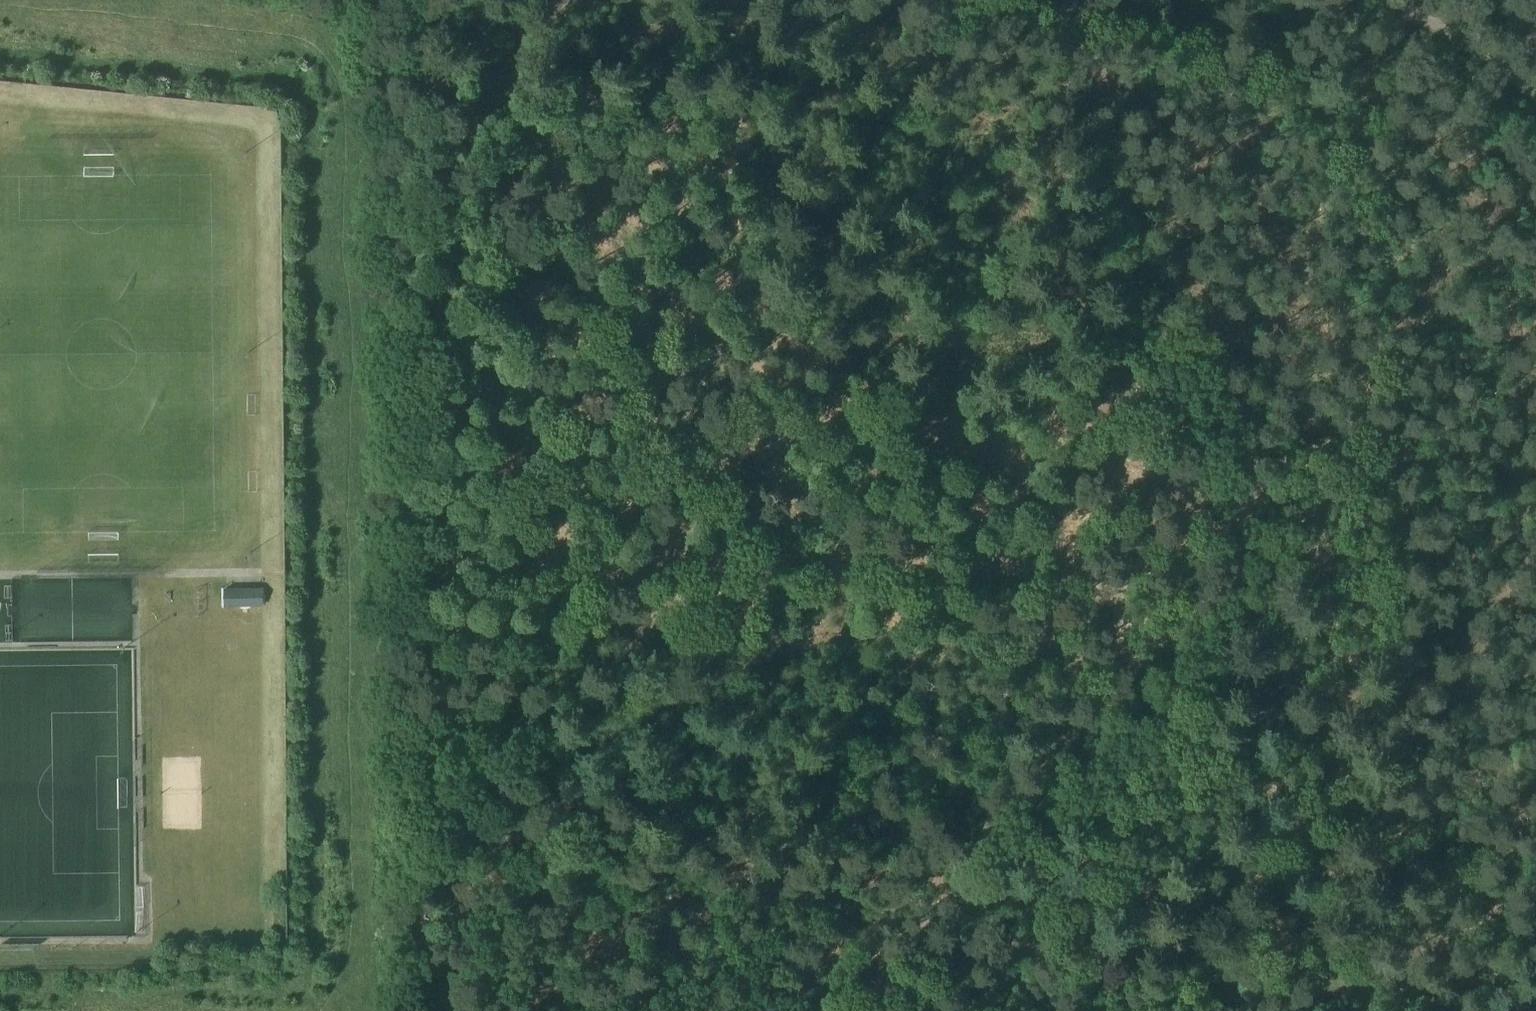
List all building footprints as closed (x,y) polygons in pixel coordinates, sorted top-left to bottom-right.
[(262,605),(262,588),(225,589),(225,606),(262,605)]
